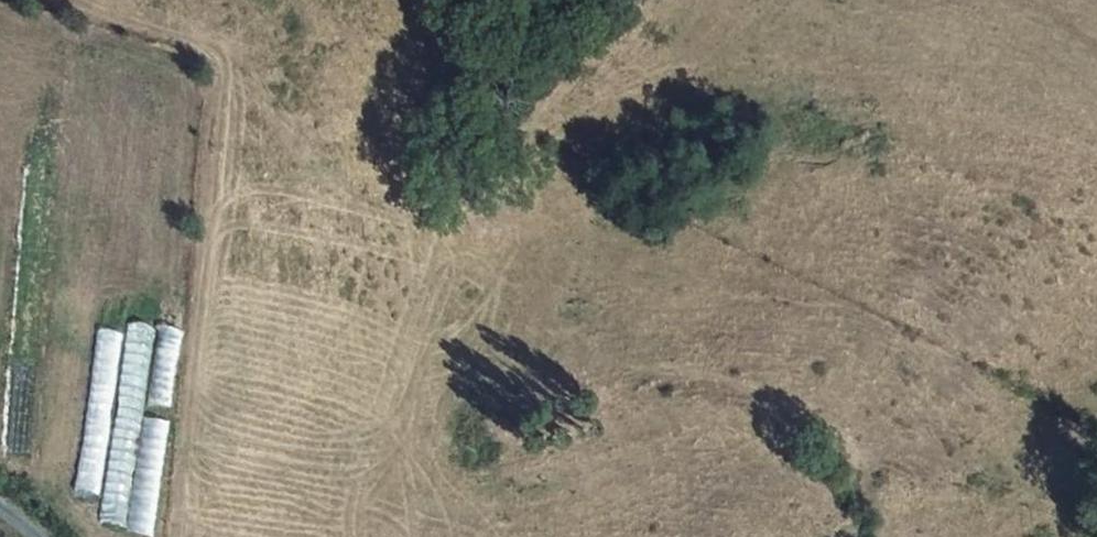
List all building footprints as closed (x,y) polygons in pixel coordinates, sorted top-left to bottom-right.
[(157,328),(127,323),(95,523),(124,528),(142,416),(144,406),(157,328)] [(171,411),(184,332),(157,328),(144,406),(171,411)] [(98,330),(74,492),(99,495),(122,333),(98,330)] [(142,416),(124,528),(152,532),(170,421),(142,416)]
